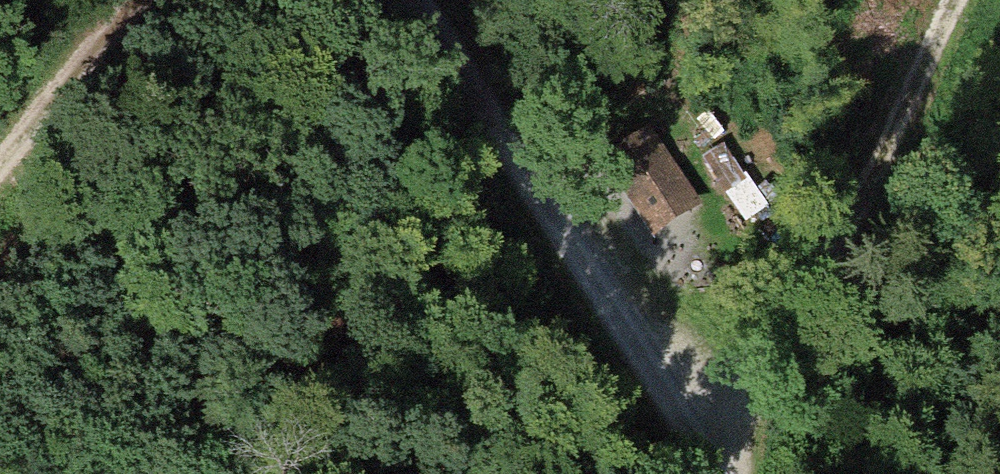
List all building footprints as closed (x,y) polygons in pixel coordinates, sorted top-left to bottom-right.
[(650,134),(605,163),(656,240),(701,211),(650,134)]
